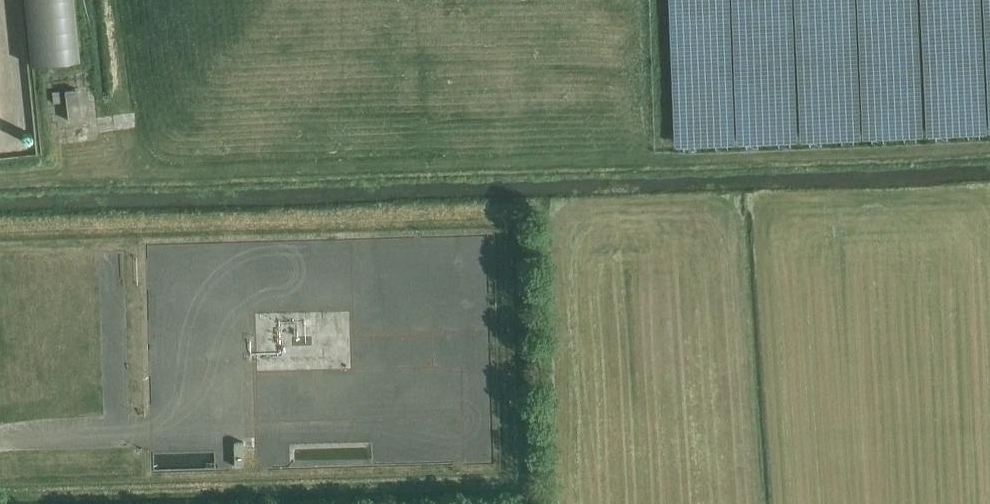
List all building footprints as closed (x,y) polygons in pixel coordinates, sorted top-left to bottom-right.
[(79,0),(26,0),(30,65),(83,61),(79,0)] [(782,2),(784,2),(811,11),(789,12),(789,16),(802,20),(811,20),(812,37),(818,18),(819,32),(822,22),(833,21),(834,37),(835,35),(847,39),(849,32),(856,35),(857,50),(865,25),(865,37),(874,40),(881,40),(879,0),(782,0),(782,2)] [(79,101),(77,88),(64,90),(66,103),(79,101)] [(79,101),(66,103),(68,119),(81,118),(79,101)] [(0,134),(0,156),(10,156),(11,135),(0,134)]
